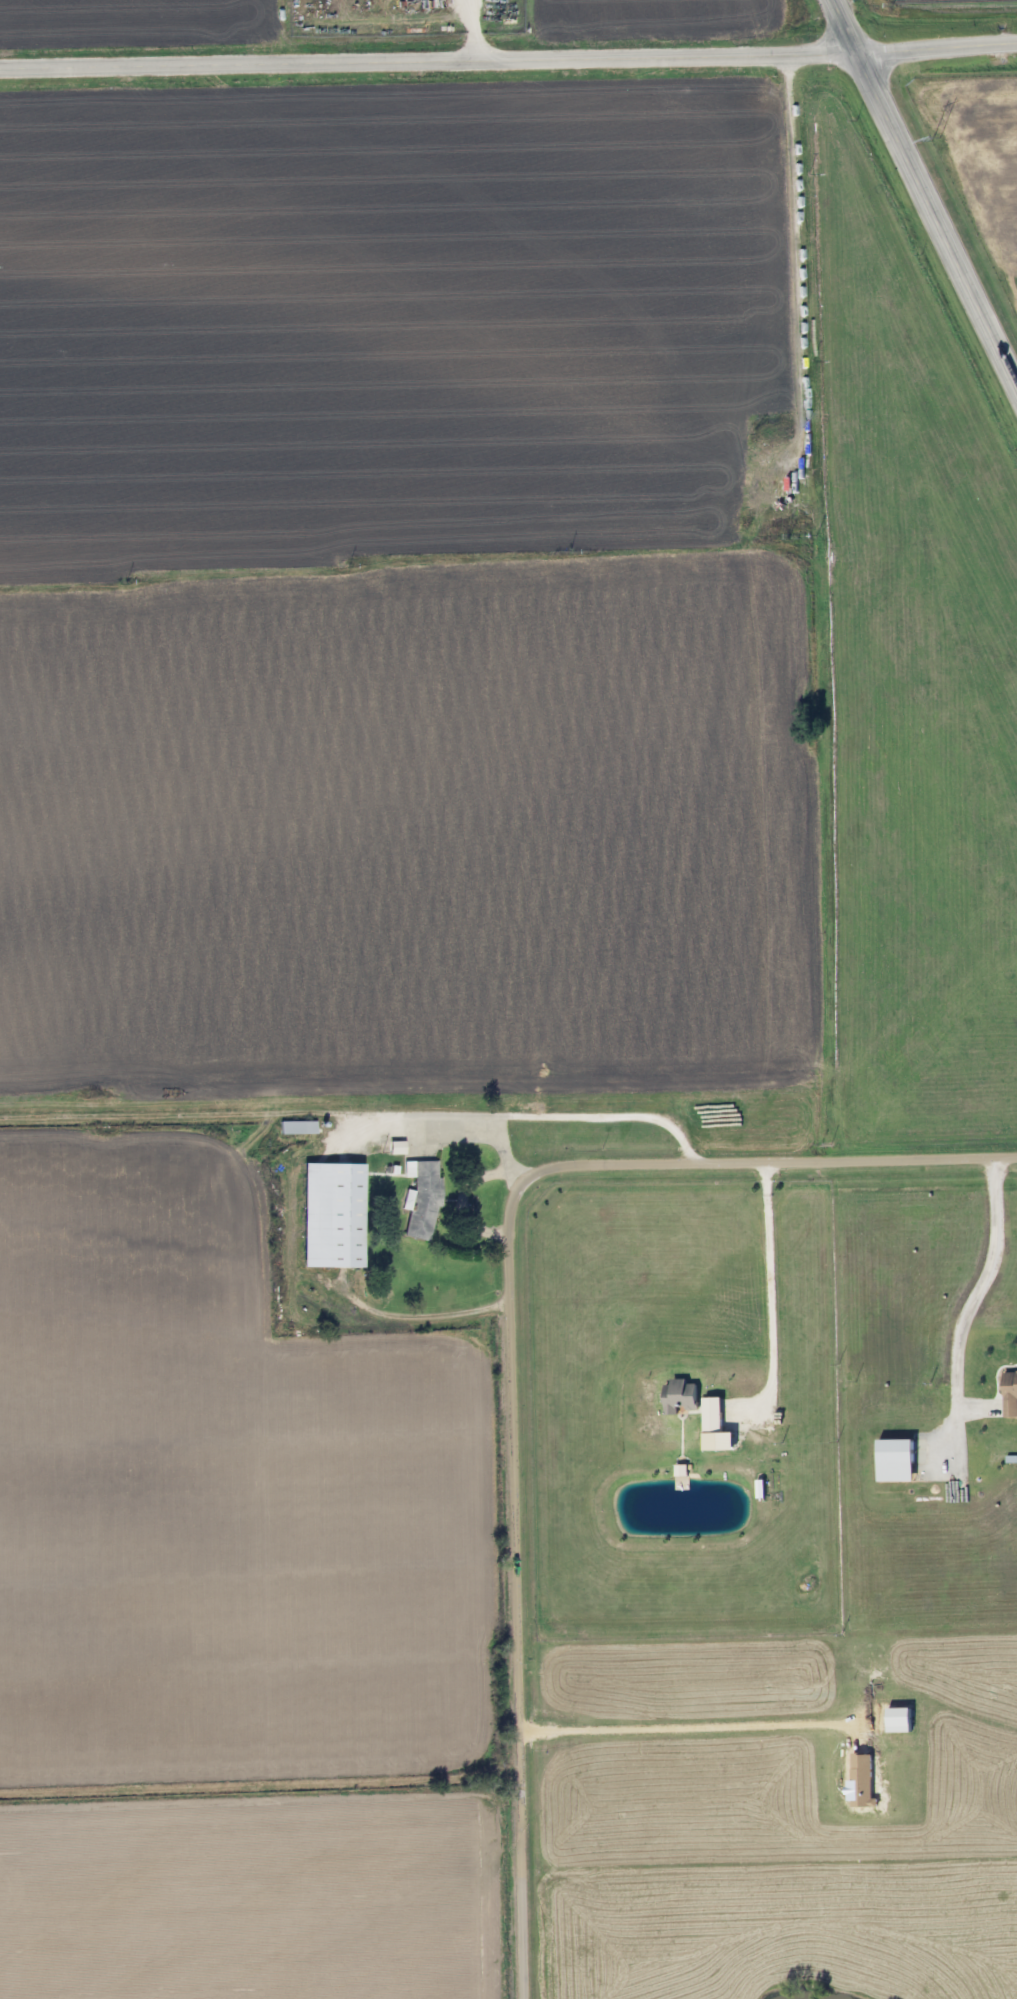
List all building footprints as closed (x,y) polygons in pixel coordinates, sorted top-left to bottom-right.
[(313,1139),(313,1124),(276,1124),(276,1139),(313,1139)] [(436,1163),(403,1162),(403,1179),(413,1179),(413,1192),(404,1192),(404,1211),(406,1211),(406,1240),(435,1241),(436,1163)] [(361,1165),(302,1164),(301,1269),(361,1269),(361,1165)] [(879,1484),(915,1484),(915,1463),(924,1463),(924,1441),(879,1441),(879,1484)]
